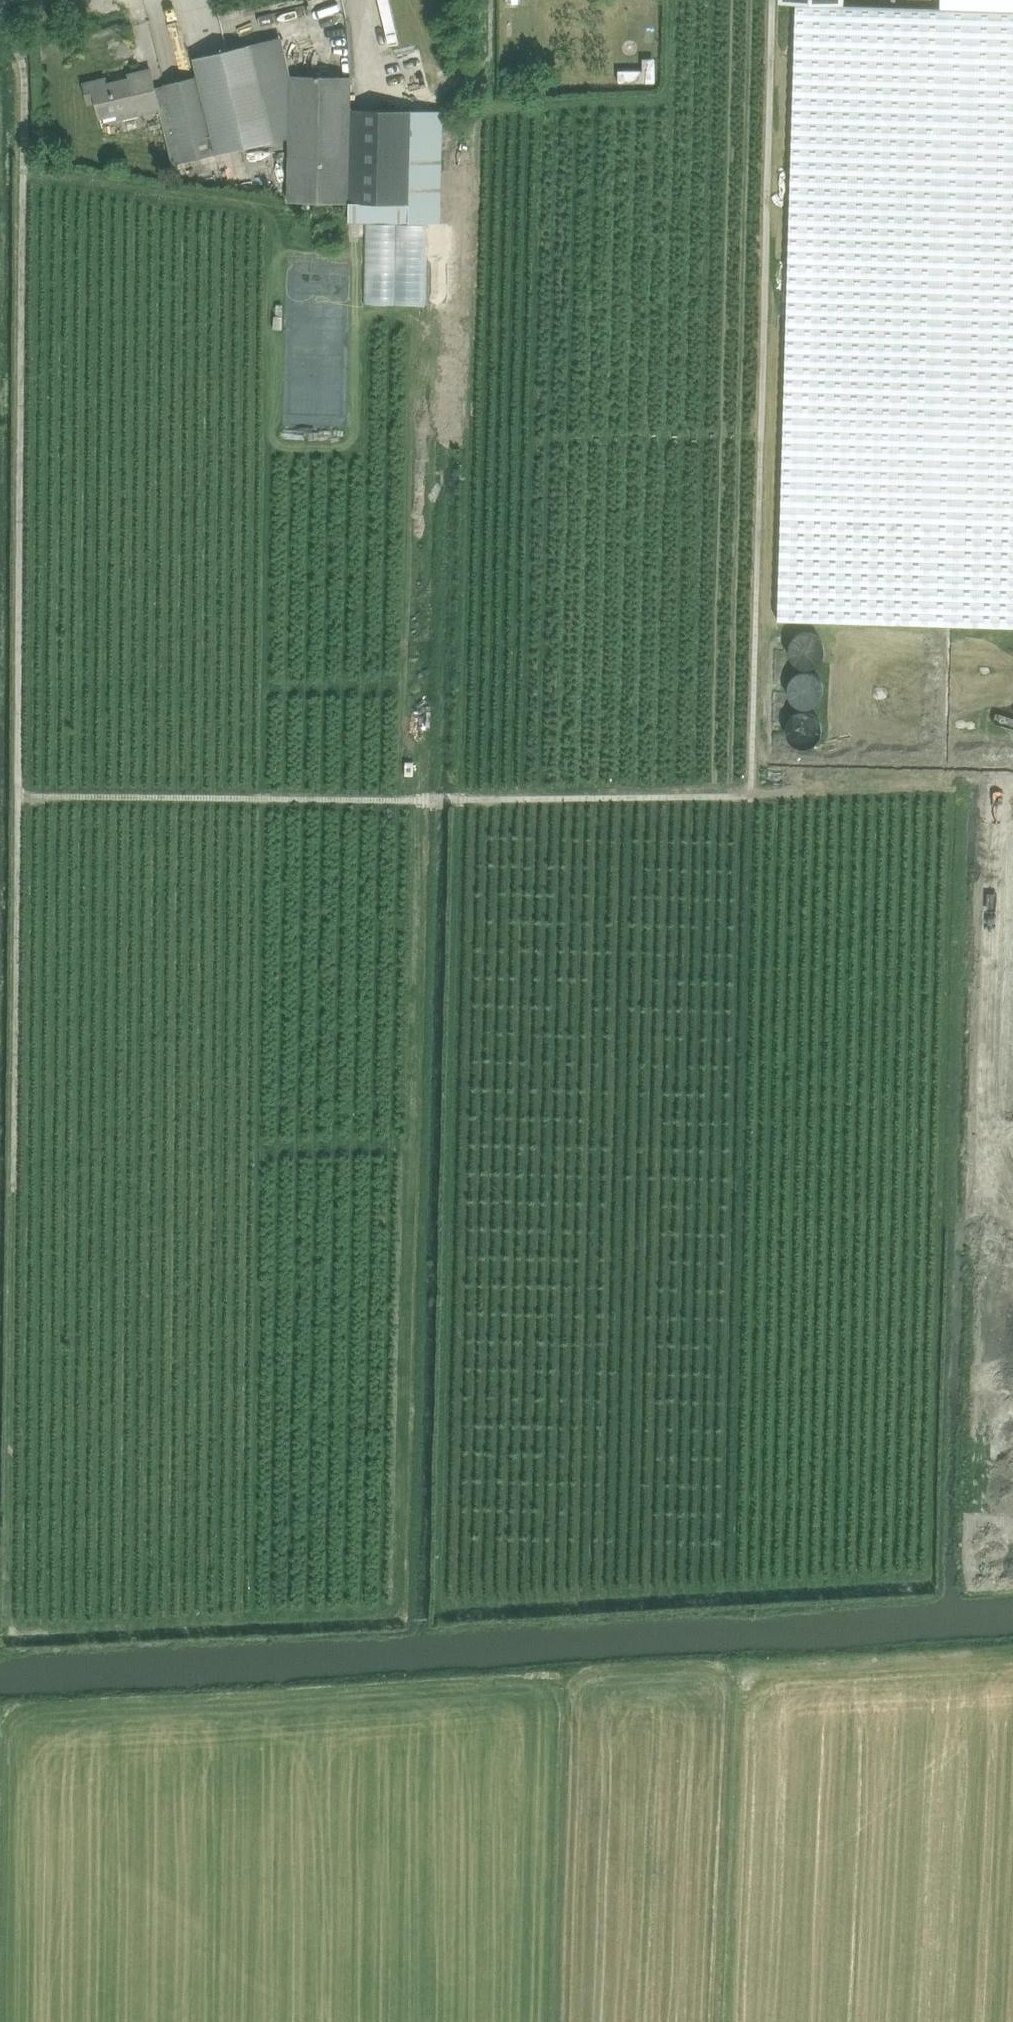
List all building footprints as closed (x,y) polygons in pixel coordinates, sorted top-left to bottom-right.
[(940,7),(1012,10),(1012,0),(941,0),(940,7)] [(778,620),(1012,627),(1012,10),(940,7),(843,4),(843,5),(796,3),(778,620)] [(173,109),(160,112),(164,129),(173,165),(184,162),(275,140),(252,44),(194,58),(198,77),(197,77),(168,84),(173,109)] [(100,118),(118,113),(120,120),(141,115),(140,112),(159,108),(160,112),(173,109),(168,84),(155,88),(150,69),(129,74),(130,78),(129,78),(107,83),(106,81),(102,78),(87,82),(84,86),(88,100),(92,103),(97,102),(100,118)] [(290,137),(288,199),(349,201),(351,108),(351,77),(291,75),(290,137)] [(351,108),(349,201),(437,204),(439,204),(442,111),(351,108)] [(22,1185),(31,1185),(31,1172),(23,1171),(22,1185)]
